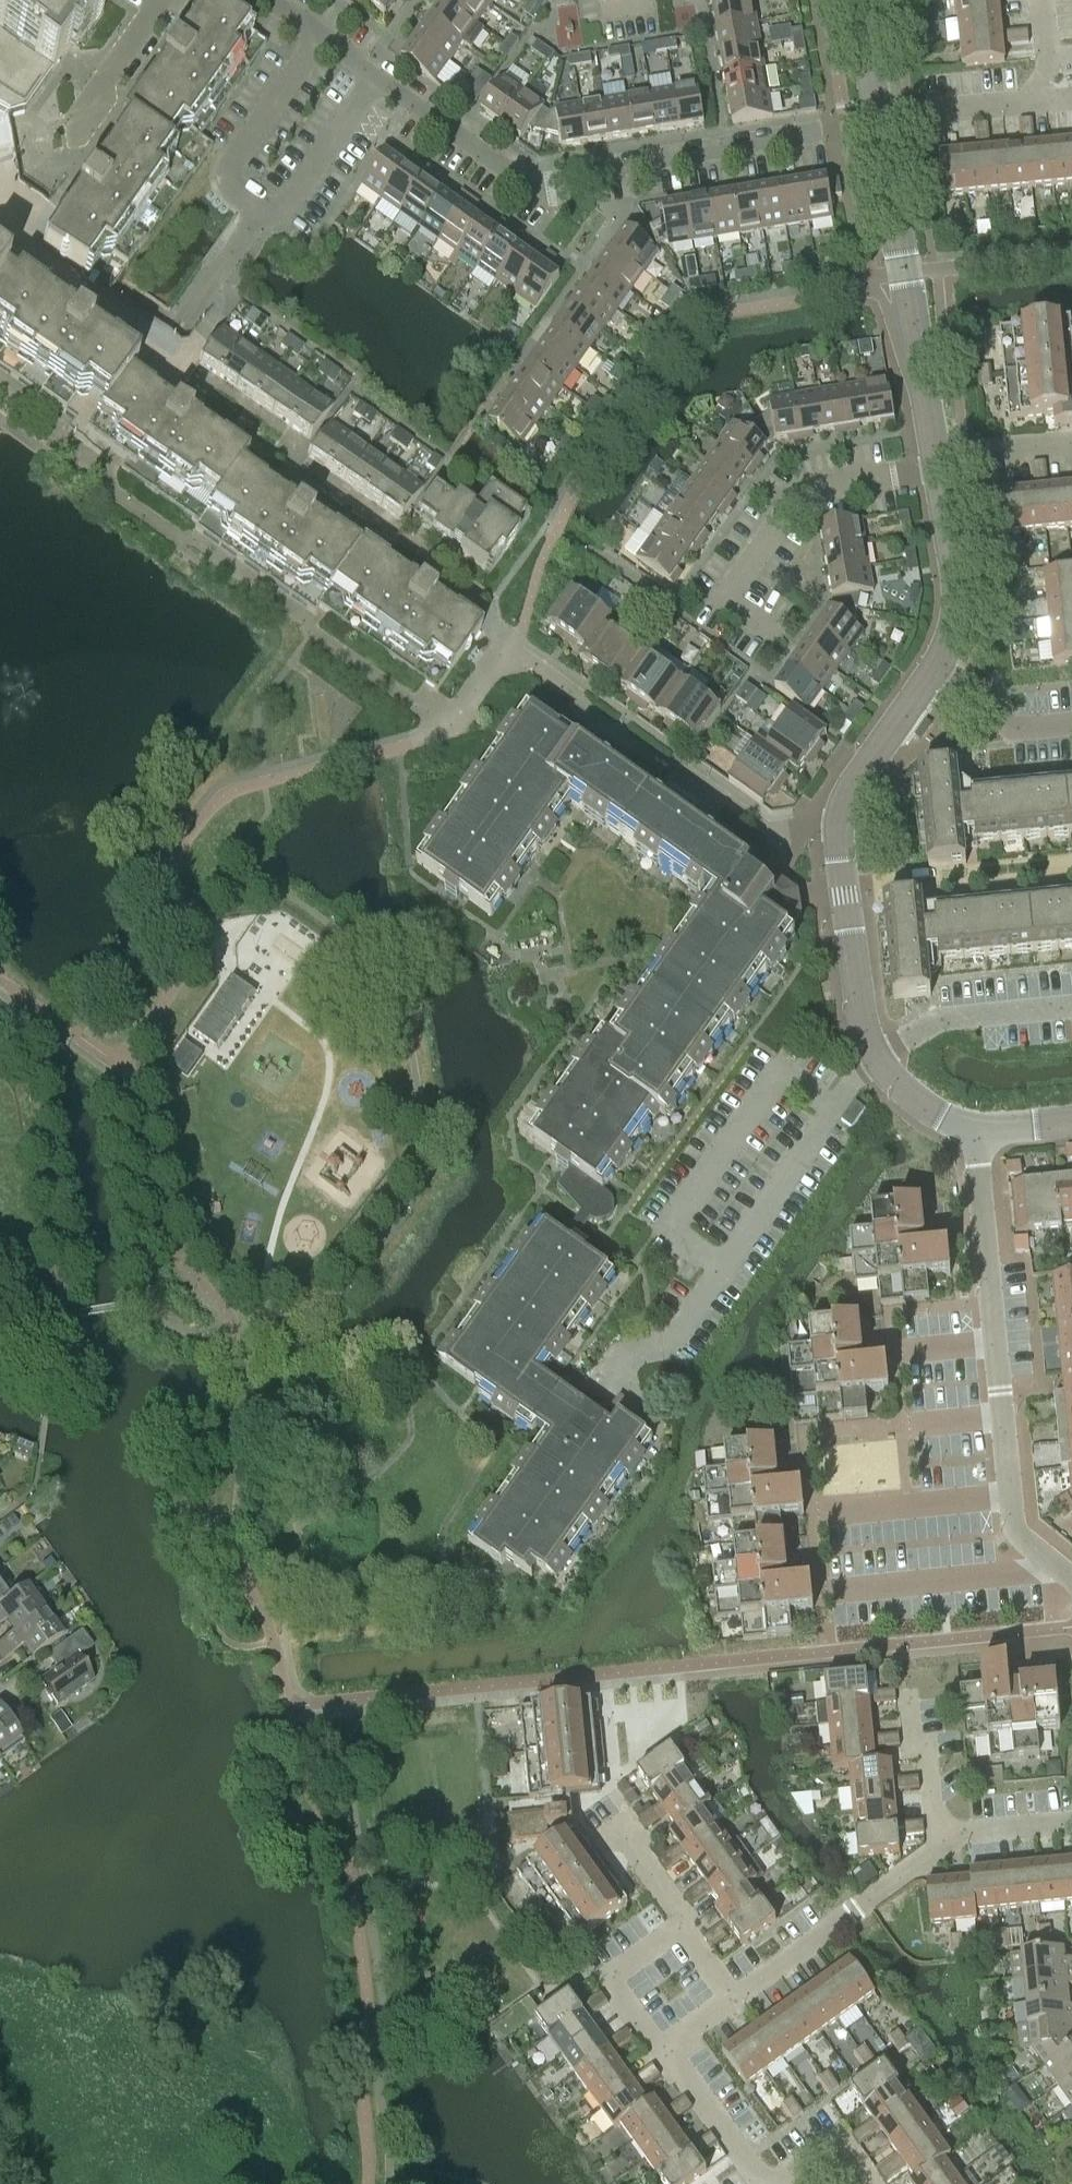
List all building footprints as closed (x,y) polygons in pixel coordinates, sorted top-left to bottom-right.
[(13,150),(13,149),(10,134),(9,129),(7,116),(10,115),(20,113),(24,113),(24,112),(42,87),(51,74),(60,62),(66,54),(68,51),(72,45),(73,44),(84,28),(89,32),(102,13),(84,0),(0,0),(0,152),(13,150)] [(385,14),(395,0),(365,0),(385,14)] [(476,24),(443,0),(429,19),(463,43),(476,24)] [(483,0),(443,0),(476,24),(490,5),(483,0)] [(531,5),(540,11),(546,3),(543,0),(535,0),(531,5)] [(717,30),(757,23),(753,0),(746,0),(741,1),(740,0),(711,0),(710,1),(713,6),(717,30)] [(998,0),(956,0),(958,21),(1000,17),(998,0)] [(200,362),(198,361),(209,345),(192,333),(188,339),(186,340),(181,341),(110,290),(126,268),(212,148),(199,139),(266,45),(204,2),(171,48),(164,44),(156,55),(163,59),(57,209),(19,182),(16,163),(0,166),(0,368),(65,414),(83,388),(101,401),(105,404),(85,432),(117,455),(127,462),(121,470),(198,525),(195,529),(314,614),(318,608),(436,692),(480,631),(433,597),(437,591),(426,583),(421,589),(360,546),(356,552),(310,519),(315,513),(303,505),(299,511),(239,469),(247,458),(170,403),(200,362)] [(534,20),(540,11),(531,5),(525,14),(534,20)] [(960,44),(1002,39),(1000,17),(958,21),(960,44)] [(416,39),(449,62),(463,43),(429,19),(416,39)] [(757,23),(717,30),(721,53),(761,47),(757,23)] [(927,24),(918,25),(919,38),(928,37),(927,24)] [(793,41),(804,39),(802,29),(792,30),(793,41)] [(1018,31),(1020,44),(1029,43),(1028,30),(1018,31)] [(1020,44),(1018,31),(1009,32),(1010,45),(1020,44)] [(511,35),(504,44),(513,50),(519,41),(511,35)] [(449,62),(416,39),(401,59),(435,82),(449,62)] [(676,39),(665,41),(667,51),(678,49),(676,39)] [(806,50),(804,39),(793,41),(795,52),(806,50)] [(1004,63),(1002,39),(960,44),(963,67),(1004,63)] [(531,50),(540,56),(546,48),(537,41),(531,50)] [(656,53),(667,51),(665,41),(654,43),(656,53)] [(507,59),(513,50),(504,44),(498,53),(507,59)] [(629,47),(619,49),(620,59),(631,57),(629,47)] [(721,53),(725,76),(765,70),(761,47),(721,53)] [(546,48),(540,56),(549,63),(555,54),(546,48)] [(610,61),(620,59),(619,49),(608,51),(610,61)] [(590,53),(579,55),(581,66),(592,64),(590,53)] [(570,67),(581,66),(579,55),(569,57),(570,67)] [(478,69),(471,77),(477,82),(483,73),(478,69)] [(725,76),(729,100),(769,93),(765,70),(725,76)] [(477,82),(486,88),(492,79),(483,73),(477,82)] [(799,77),(801,87),(812,86),(810,75),(799,77)] [(481,110),(501,124),(525,91),(504,77),(481,110)] [(479,97),(486,88),(477,82),(471,91),(479,97)] [(697,84),(673,88),(680,128),(704,124),(697,84)] [(812,86),(801,87),(803,98),(813,96),(812,86)] [(673,88),(650,92),(657,132),(680,128),(673,88)] [(528,129),(544,132),(549,112),(543,108),(545,105),(525,91),(501,124),(521,138),(528,129)] [(633,136),(657,132),(650,92),(627,96),(633,136)] [(773,117),(769,93),(729,100),(733,124),(773,117)] [(610,140),(633,136),(627,96),(603,100),(610,140)] [(587,144),(610,140),(603,100),(580,104),(587,144)] [(562,148),(587,144),(580,104),(556,108),(556,111),(549,112),(544,132),(560,136),(562,148)] [(1020,130),(1033,129),(1032,120),(1019,121),(1020,130)] [(929,124),(930,133),(944,132),(943,122),(929,124)] [(975,135),(989,134),(988,124),(974,125),(975,135)] [(1033,129),(1020,130),(1020,140),(1034,138),(1033,129)] [(945,147),(944,132),(930,133),(932,149),(945,147)] [(989,134),(975,135),(976,144),(990,143),(989,134)] [(1054,186),(1071,184),(1071,142),(1050,144),(1054,186)] [(1028,147),(1032,188),(1054,186),(1050,144),(1028,147)] [(1006,149),(1010,191),(1032,188),(1028,147),(1006,149)] [(362,186),(382,200),(405,167),(392,157),(396,153),(388,148),(362,186)] [(984,151),(988,193),(1010,191),(1006,149),(984,151)] [(962,153),(966,195),(988,193),(984,151),(962,153)] [(966,195),(962,153),(938,155),(942,197),(966,195)] [(423,163),(421,171),(428,176),(432,169),(423,163)] [(382,200),(401,213),(428,176),(421,171),(418,176),(405,167),(382,200)] [(432,169),(428,176),(434,181),(441,175),(432,169)] [(434,181),(428,176),(401,213),(420,227),(444,194),(430,185),(434,181)] [(827,178),(802,183),(809,223),(833,219),(830,198),(827,182),(827,178)] [(839,180),(827,182),(830,198),(842,196),(839,180)] [(786,227),(809,223),(802,183),(779,187),(786,227)] [(779,187),(756,190),(762,231),(786,227),(779,187)] [(462,190),(460,199),(466,203),(471,196),(462,190)] [(739,235),(762,231),(756,190),(733,194),(739,235)] [(457,204),(444,194),(420,227),(439,241),(466,203),(460,199),(457,204)] [(739,235),(733,194),(709,198),(716,239),(739,235)] [(471,196),(466,203),(472,208),(480,203),(471,196)] [(716,239),(709,198),(686,202),(693,243),(716,239)] [(664,218),(650,227),(661,245),(668,243),(668,247),(693,243),(686,202),(662,206),(664,218)] [(472,208),(466,203),(439,241),(458,254),(482,221),(469,212),(472,208)] [(495,231),(482,221),(458,254),(478,268),(504,231),(498,226),(495,231)] [(509,224),(504,231),(511,235),(518,230),(509,224)] [(656,251),(661,245),(650,227),(636,236),(626,229),(612,249),(645,273),(659,252),(656,251)] [(511,235),(504,231),(478,268),(497,282),(520,249),(507,239),(511,235)] [(533,258),(520,249),(497,282),(516,296),(543,258),(536,254),(533,258)] [(631,292),(645,273),(612,249),(598,268),(631,292)] [(548,251),(543,258),(549,262),(557,258),(548,251)] [(839,256),(829,258),(830,268),(840,267),(839,256)] [(695,257),(685,259),(689,281),(693,280),(699,279),(695,257)] [(549,262),(543,258),(516,296),(536,310),(559,277),(546,267),(549,262)] [(803,262),(792,264),(794,274),(804,272),(803,262)] [(783,276),(794,274),(792,264),(781,266),(783,276)] [(617,311),(631,292),(598,268),(584,287),(617,311)] [(756,270),(745,272),(747,282),(758,280),(756,270)] [(736,284),(747,282),(745,272),(735,273),(736,284)] [(715,277),(704,278),(706,289),(716,287),(715,277)] [(695,291),(706,289),(704,278),(699,279),(693,280),(695,291)] [(673,286),(667,295),(675,301),(682,292),(673,286)] [(604,330),(617,311),(584,287),(571,307),(604,330)] [(669,310),(675,301),(667,295),(660,304),(669,310)] [(590,349),(604,330),(571,307),(557,326),(590,349)] [(244,321),(252,326),(260,315),(252,310),(244,321)] [(268,321),(260,315),(252,326),(260,332),(268,321)] [(648,320),(642,329),(651,335),(657,326),(648,320)] [(1071,322),(1000,329),(1009,420),(1053,415),(1055,426),(1071,425),(1071,335),(1071,322)] [(576,368),(590,349),(557,326),(543,345),(576,368)] [(200,362),(217,375),(241,342),(221,329),(209,345),(198,361),(200,362)] [(645,344),(651,335),(642,329),(635,338),(645,344)] [(280,346),(288,352),(296,341),(288,335),(280,346)] [(304,347),(296,341),(288,352),(296,358),(304,347)] [(871,341),(858,343),(861,357),(874,354),(871,341)] [(259,355),(241,342),(217,375),(236,388),(259,355)] [(856,343),(847,345),(848,352),(851,353),(858,352),(856,343)] [(563,388),(576,368),(543,345),(530,364),(563,388)] [(809,349),(801,351),(802,360),(811,358),(809,349)] [(277,368),(259,355),(236,388),(254,400),(277,368)] [(621,358),(615,367),(624,373),(630,364),(621,358)] [(316,372),(325,378),(332,367),(324,361),(316,372)] [(549,407),(563,388),(530,364),(516,383),(549,407)] [(340,373),(332,367),(325,378),(333,383),(340,373)] [(617,382),(624,373),(615,367),(608,376),(617,382)] [(977,368),(978,377),(991,376),(991,367),(977,368)] [(295,381),(277,368),(254,400),(272,413),(295,381)] [(992,385),(991,376),(978,377),(979,386),(992,385)] [(887,379),(863,384),(870,424),(886,422),(886,427),(895,426),(887,379)] [(290,426),(313,394),(295,381),(272,413),(290,426)] [(516,383),(502,403),(535,426),(549,407),(516,383)] [(870,424),(863,384),(840,388),(848,434),(855,432),(854,427),(870,424)] [(840,388),(817,392),(824,432),(839,429),(840,435),(848,434),(840,388)] [(824,432),(817,392),(794,396),(801,441),(809,440),(808,435),(824,432)] [(332,408),(313,394),(290,426),(309,440),(332,408)] [(725,396),(718,404),(727,411),(734,403),(725,396)] [(771,412),(757,421),(771,443),(776,440),(793,437),(793,443),(801,441),(794,396),(769,400),(771,412)] [(594,397),(588,406),(596,412),(603,403),(594,397)] [(361,419),(368,409),(360,403),(352,414),(361,419)] [(521,446),(535,426),(502,403),(488,423),(521,446)] [(590,421),(596,412),(588,406),(581,415),(590,421)] [(376,415),(368,409),(361,419),(369,425),(376,415)] [(771,443),(757,421),(743,429),(733,422),(719,442),(756,469),(761,463),(756,460),(766,446),(771,443)] [(326,469),(349,436),(330,422),(307,455),(326,469)] [(397,445),(404,435),(396,429),(389,439),(397,445)] [(404,435),(397,445),(405,451),(413,441),(404,435)] [(567,435),(560,444),(569,450),(575,441),(567,435)] [(344,482),(367,449),(349,436),(326,469),(344,482)] [(719,442),(705,462),(738,485),(748,472),(752,476),(756,469),(719,442)] [(563,459),(569,450),(560,444),(554,453),(563,459)] [(362,494),(386,462),(367,449),(344,482),(362,494)] [(425,466),(434,472),(442,461),(433,455),(425,466)] [(656,475),(664,465),(657,460),(649,470),(656,475)] [(987,462),(988,471),(1001,470),(1000,461),(987,462)] [(381,507),(404,475),(386,462),(362,494),(381,507)] [(738,485),(705,462),(691,481),(729,508),(734,501),(729,498),(738,485)] [(1032,464),(1033,473),(1046,472),(1045,462),(1032,464)] [(1003,486),(1001,470),(988,471),(990,487),(1003,486)] [(1046,472),(1033,473),(1033,482),(1047,481),(1046,472)] [(404,475),(381,507),(399,521),(423,488),(404,475)] [(691,481),(678,500),(711,524),(720,511),(724,514),(729,508),(691,481)] [(1063,487),(1068,529),(1071,528),(1071,486),(1063,487)] [(1041,489),(1045,531),(1068,529),(1063,487),(1041,489)] [(1019,491),(1023,533),(1045,531),(1041,489),(1019,491)] [(433,490),(411,520),(449,546),(444,553),(445,556),(451,561),(454,560),(459,554),(484,572),(497,553),(501,557),(516,537),(511,533),(524,515),(488,490),(470,516),(433,490)] [(1023,533),(1019,491),(996,494),(1000,535),(1023,533)] [(678,500),(664,519),(702,546),(706,540),(702,537),(711,524),(678,500)] [(898,514),(900,525),(910,523),(909,512),(898,514)] [(664,519),(650,538),(684,562),(693,549),(697,552),(702,546),(664,519)] [(821,526),(825,551),(865,544),(861,520),(821,526)] [(610,538),(604,547),(613,554),(620,545),(610,538)] [(674,575),(684,562),(650,538),(636,558),(674,585),(679,578),(674,575)] [(865,544),(825,551),(829,574),(869,567),(865,544)] [(904,550),(906,561),(917,559),(915,548),(904,550)] [(917,559),(906,561),(908,572),(918,570),(917,559)] [(833,598),(832,604),(858,609),(861,594),(873,592),(869,567),(829,574),(833,598)] [(1071,595),(1071,571),(1045,574),(1047,597),(1071,595)] [(911,586),(910,601),(918,601),(919,588),(919,587),(911,586)] [(558,637),(565,642),(592,604),(571,590),(548,623),(562,633),(558,637)] [(642,594),(636,603),(646,610),(652,601),(647,597),(642,594)] [(1071,617),(1071,595),(1047,597),(1049,619),(1071,617)] [(574,642),(586,650),(587,651),(605,626),(606,627),(612,618),(592,604),(565,642),(571,646),(574,642)] [(858,609),(832,604),(831,609),(816,629),(850,653),(864,633),(854,626),(858,609)] [(1071,639),(1071,617),(1049,619),(1051,642),(1071,639)] [(591,673),(597,678),(624,640),(606,627),(605,626),(587,651),(586,650),(580,659),(594,669),(591,673)] [(816,629),(803,648),(836,672),(850,653),(816,629)] [(1051,642),(1054,665),(1071,663),(1071,639),(1051,642)] [(607,678),(619,687),(643,654),(624,640),(597,678),(603,682),(607,678)] [(803,648),(789,668),(822,691),(836,672),(803,648)] [(629,701),(635,705),(662,667),(643,654),(619,687),(632,696),(629,701)] [(883,663),(877,672),(885,678),(891,669),(883,663)] [(662,667),(635,705),(642,710),(645,705),(658,714),(681,681),(662,667)] [(808,712),(822,691),(789,668),(775,688),(808,712)] [(674,732),(701,694),(708,684),(692,672),(684,683),(681,681),(658,714),(671,723),(668,728),(674,732)] [(737,672),(731,681),(737,685),(742,676),(737,672)] [(879,687),(885,678),(877,672),(870,681),(879,687)] [(747,706),(757,692),(746,684),(736,699),(747,706)] [(720,708),(701,694),(674,732),(680,737),(683,732),(697,742),(720,708)] [(855,702),(849,710),(858,716),(864,708),(855,702)] [(428,848),(417,864),(449,886),(446,890),(457,899),(460,894),(491,917),(502,901),(505,903),(513,892),(521,881),(518,879),(529,865),(539,850),(541,852),(549,841),(557,830),(555,828),(565,813),(572,804),(586,813),(584,816),(595,824),(606,832),(608,829),(623,840),(638,850),(636,853),(647,861),(658,869),(660,866),(674,877),(689,887),(687,889),(699,898),(705,889),(714,895),(703,911),(701,909),(692,921),(695,923),(685,937),(674,952),(672,950),(664,961),(656,972),(658,974),(648,989),(637,1004),(635,1002),(627,1013),(619,1024),(621,1026),(612,1039),(603,1033),(592,1049),(590,1047),(582,1058),(574,1069),(576,1071),(566,1085),(556,1100),(553,1098),(545,1109),(537,1120),(540,1122),(529,1137),(560,1159),(557,1164),(568,1172),(572,1168),(603,1190),(614,1175),(617,1177),(625,1165),(633,1154),(630,1152),(640,1138),(650,1124),(653,1126),(660,1115),(669,1121),(678,1109),(675,1107),(685,1093),(695,1079),(698,1080),(706,1069),(714,1058),(711,1056),(722,1041),(732,1026),(735,1028),(743,1017),(751,1006),(748,1004),(759,990),(769,975),(771,977),(779,966),(788,955),(785,953),(796,938),(789,933),(801,916),(798,895),(770,875),(776,865),(698,809),(688,823),(575,742),(572,746),(559,736),(562,732),(560,731),(528,708),(517,724),(514,722),(506,733),(498,744),(501,746),(491,760),(481,775),(478,773),(470,784),(462,795),(465,797),(454,812),(444,826),(441,824),(433,835),(426,846),(428,848)] [(793,709),(779,729),(817,756),(821,750),(817,747),(827,733),(793,709)] [(851,726),(858,716),(849,710),(843,719),(851,726)] [(812,762),(817,756),(779,729),(766,747),(766,748),(790,766),(789,767),(798,773),(808,759),(812,762)] [(734,755),(743,761),(781,788),(785,782),(780,779),(789,767),(790,766),(766,748),(766,747),(758,741),(757,742),(748,736),(734,755)] [(781,788),(743,761),(729,782),(762,805),(771,792),(776,795),(781,788)] [(1071,835),(1071,789),(971,799),(972,807),(961,808),(957,768),(919,772),(929,868),(966,864),(964,838),(975,837),(976,844),(1071,835)] [(889,951),(894,999),(931,995),(927,955),(938,954),(939,962),(1071,949),(1071,903),(1007,910),(935,917),(935,924),(924,925),(921,899),(884,903),(889,951)] [(193,1032),(217,1049),(256,993),(232,976),(193,1032)] [(185,1042),(170,1063),(187,1075),(203,1054),(185,1042)] [(841,1121),(852,1129),(866,1110),(855,1102),(841,1121)] [(1022,1176),(1021,1163),(1006,1164),(1008,1177),(1022,1176)] [(454,1337),(438,1359),(473,1384),(475,1386),(476,1384),(483,1388),(478,1395),(480,1396),(494,1406),(492,1408),(503,1416),(514,1424),(516,1421),(532,1433),(537,1427),(545,1433),(531,1453),(529,1451),(521,1462),(513,1473),(515,1475),(505,1489),(495,1504),(492,1502),(484,1513),(476,1524),(479,1526),(468,1541),(500,1564),(502,1566),(506,1559),(532,1577),(532,1576),(537,1568),(556,1581),(563,1572),(572,1559),(569,1557),(579,1542),(590,1528),(592,1530),(600,1519),(608,1507),(606,1506),(616,1491),(626,1477),(629,1479),(637,1467),(645,1456),(642,1454),(653,1439),(649,1436),(658,1424),(620,1396),(611,1409),(619,1415),(612,1426),(598,1416),(601,1412),(585,1401),(582,1405),(542,1376),(552,1363),(555,1365),(563,1353),(570,1342),(568,1340),(578,1326),(588,1312),(591,1313),(599,1302),(607,1291),(604,1289),(615,1274),(584,1252),(587,1247),(577,1240),(591,1219),(592,1220),(593,1220),(594,1221),(595,1221),(596,1221),(597,1221),(597,1222),(598,1222),(599,1222),(600,1222),(601,1222),(602,1222),(603,1221),(604,1221),(606,1221),(607,1220),(608,1219),(609,1218),(610,1218),(612,1216),(612,1215),(613,1214),(614,1212),(615,1211),(615,1209),(615,1208),(615,1206),(615,1205),(615,1204),(615,1203),(614,1201),(614,1200),(613,1198),(612,1196),(611,1195),(609,1194),(608,1193),(603,1190),(572,1168),(568,1172),(558,1186),(582,1212),(564,1238),(541,1221),(530,1236),(527,1234),(519,1246),(511,1257),(514,1259),(504,1273),(493,1288),(491,1286),(483,1297),(474,1309),(477,1311),(467,1324),(457,1339),(454,1337)] [(1071,1221),(1071,1177),(1056,1179),(1058,1204),(1060,1222),(1061,1222),(1071,1221)] [(1013,1183),(1015,1208),(1058,1204),(1056,1179),(1013,1183)] [(880,1305),(930,1300),(927,1276),(951,1274),(948,1248),(931,1250),(928,1216),(930,1216),(930,1217),(931,1217),(930,1203),(929,1203),(929,1204),(920,1205),(920,1204),(871,1208),(873,1232),(850,1234),(855,1284),(878,1281),(880,1305)] [(1060,1222),(1058,1204),(1015,1208),(1018,1232),(1062,1228),(1061,1222),(1060,1222)] [(1029,1251),(1028,1238),(1014,1240),(1015,1253),(1029,1251)] [(852,1260),(837,1261),(838,1273),(853,1272),(852,1260)] [(1056,1303),(1071,1301),(1071,1276),(1054,1278),(1056,1303)] [(1056,1303),(1059,1326),(1071,1325),(1071,1301),(1056,1303)] [(886,1365),(869,1367),(866,1333),(869,1333),(868,1319),(867,1319),(867,1321),(858,1322),(858,1320),(809,1325),(811,1348),(788,1351),(793,1400),(816,1398),(819,1421),(868,1416),(865,1393),(889,1391),(886,1365)] [(1071,1349),(1071,1325),(1059,1326),(1061,1350),(1071,1349)] [(1061,1350),(1064,1374),(1071,1373),(1071,1349),(1061,1350)] [(1071,1396),(1071,1373),(1064,1374),(1064,1379),(1066,1395),(1066,1397),(1071,1396)] [(1066,1397),(1066,1395),(1055,1397),(1057,1421),(1071,1420),(1071,1396),(1066,1397)] [(1071,1443),(1071,1420),(1057,1421),(1059,1445),(1071,1443)] [(17,1442),(13,1453),(28,1458),(33,1447),(33,1446),(17,1441),(17,1442)] [(731,1522),(734,1544),(783,1539),(781,1517),(804,1515),(802,1489),(785,1491),(781,1457),(784,1457),(784,1458),(783,1443),(783,1445),(773,1446),(773,1444),(724,1449),(726,1473),(703,1475),(708,1525),(731,1522)] [(1059,1445),(1062,1469),(1070,1468),(1070,1467),(1071,1467),(1071,1443),(1059,1445)] [(699,1492),(689,1494),(690,1501),(700,1500),(699,1492)] [(1059,1511),(1071,1504),(1067,1496),(1054,1502),(1059,1511)] [(1059,1511),(1064,1519),(1071,1515),(1071,1505),(1071,1504),(1059,1511)] [(15,1513),(5,1521),(11,1530),(22,1522),(15,1513)] [(783,1541),(783,1539),(734,1544),(736,1568),(713,1570),(717,1619),(741,1617),(743,1640),(792,1636),(790,1612),(813,1610),(811,1584),(794,1586),(791,1552),(793,1552),(793,1553),(794,1552),(793,1538),(792,1538),(792,1540),(783,1541)] [(0,1579),(0,1606),(31,1585),(30,1584),(13,1597),(0,1579)] [(49,1609),(31,1585),(0,1606),(0,1626),(5,1622),(13,1633),(0,1643),(0,1644),(49,1609)] [(49,1609),(0,1644),(0,1663),(23,1647),(32,1659),(67,1635),(49,1609)] [(40,1683),(56,1705),(93,1679),(77,1658),(92,1647),(81,1632),(48,1656),(58,1670),(40,1683)] [(1043,1675),(1009,1679),(1007,1662),(981,1664),(984,1688),(960,1690),(965,1739),(989,1737),(991,1760),(1040,1755),(1038,1732),(1061,1730),(1056,1680),(1055,1681),(1054,1671),(1055,1671),(1041,1672),(1041,1673),(1042,1673),(1043,1675)] [(846,1678),(848,1701),(877,1698),(876,1691),(868,1692),(867,1675),(846,1678)] [(825,1680),(827,1703),(848,1701),(846,1678),(825,1680)] [(820,1726),(829,1725),(871,1721),(870,1705),(887,1703),(887,1697),(886,1690),(876,1691),(877,1698),(848,1701),(827,1703),(817,1704),(820,1726)] [(803,1696),(791,1696),(792,1706),(803,1705),(803,1696)] [(592,1702),(591,1702),(521,1708),(529,1799),(600,1792),(598,1769),(603,1768),(602,1761),(603,1761),(601,1731),(599,1731),(598,1724),(594,1725),(592,1702)] [(793,1707),(781,1708),(781,1716),(794,1715),(793,1707)] [(24,1742),(0,1709),(0,1759),(24,1742)] [(59,1712),(51,1718),(59,1730),(67,1724),(59,1712)] [(832,1747),(873,1743),(881,1742),(880,1735),(873,1736),(871,1721),(829,1725),(832,1747)] [(890,1734),(892,1748),(900,1747),(899,1733),(890,1734)] [(890,1734),(880,1735),(881,1742),(881,1749),(892,1748),(890,1734)] [(875,1765),(875,1764),(873,1743),(832,1747),(834,1770),(849,1769),(849,1768),(875,1765)] [(654,1761),(668,1779),(685,1767),(671,1748),(654,1761)] [(651,1792),(668,1779),(654,1761),(637,1773),(651,1792)] [(1050,1763),(1047,1767),(1048,1776),(1061,1775),(1060,1762),(1050,1763)] [(891,1763),(875,1764),(875,1765),(849,1768),(849,1769),(852,1790),(901,1785),(900,1778),(893,1779),(891,1763)] [(652,1810),(646,1814),(654,1825),(662,1819),(658,1814),(664,1810),(698,1785),(685,1767),(668,1779),(651,1792),(660,1804),(652,1810)] [(918,1776),(909,1777),(911,1791),(919,1790),(918,1776)] [(911,1791),(909,1777),(900,1778),(901,1785),(852,1790),(854,1812),(896,1808),(894,1792),(911,1791)] [(621,1793),(629,1787),(625,1781),(617,1787),(621,1793)] [(664,1810),(676,1827),(677,1828),(704,1808),(705,1809),(711,1804),(698,1785),(664,1810)] [(629,1787),(621,1793),(625,1798),(633,1793),(629,1787)] [(683,1851),(717,1826),(728,1818),(716,1801),(711,1804),(705,1809),(704,1808),(677,1828),(676,1827),(670,1832),(683,1851)] [(639,1806),(633,1810),(639,1819),(646,1814),(652,1810),(649,1806),(642,1811),(639,1806)] [(906,1836),(915,1835),(914,1828),(914,1822),(897,1823),(896,1808),(854,1812),(856,1834),(877,1832),(898,1830),(905,1829),(906,1836)] [(537,1812),(538,1826),(548,1825),(547,1815),(546,1811),(537,1812)] [(537,1812),(528,1813),(529,1827),(538,1826),(537,1812)] [(520,1828),(529,1827),(528,1813),(518,1814),(520,1828)] [(548,1825),(548,1827),(568,1825),(567,1813),(547,1815),(548,1825)] [(509,1815),(511,1829),(520,1828),(518,1814),(509,1815)] [(654,1825),(646,1814),(639,1819),(638,1820),(646,1831),(654,1825)] [(549,1839),(548,1827),(548,1825),(538,1826),(540,1840),(549,1839)] [(531,1841),(540,1840),(538,1826),(529,1827),(531,1841)] [(687,1856),(696,1869),(730,1844),(717,1826),(683,1851),(677,1855),(681,1860),(687,1856)] [(529,1827),(520,1828),(521,1842),(531,1841),(529,1827)] [(512,1843),(521,1842),(520,1828),(511,1829),(512,1843)] [(900,1853),(898,1830),(877,1832),(879,1855),(900,1853)] [(628,1905),(614,1885),(618,1883),(614,1877),(615,1876),(598,1852),(596,1853),(592,1847),(589,1850),(575,1831),(517,1872),(570,1946),(628,1905)] [(879,1855),(877,1832),(856,1834),(858,1857),(879,1855)] [(696,1869),(709,1887),(743,1862),(730,1844),(696,1869)] [(663,1845),(653,1852),(659,1860),(663,1857),(666,1855),(669,1852),(663,1845)] [(674,1866),(681,1860),(677,1855),(673,1849),(669,1852),(666,1855),(674,1866)] [(674,1866),(666,1855),(663,1857),(659,1860),(658,1860),(666,1871),(674,1866)] [(1060,1862),(1064,1904),(1071,1903),(1071,1861),(1060,1862)] [(743,1862),(709,1887),(703,1891),(707,1896),(713,1892),(722,1904),(722,1905),(750,1885),(750,1886),(757,1881),(743,1862)] [(1060,1862),(1038,1864),(1042,1906),(1064,1904),(1060,1862)] [(1020,1908),(1042,1906),(1038,1864),(1015,1866),(1020,1908)] [(871,1866),(853,1879),(860,1889),(878,1876),(871,1866)] [(997,1910),(1020,1908),(1015,1866),(993,1869),(997,1910)] [(970,1871),(971,1879),(972,1879),(975,1913),(976,1913),(997,1910),(993,1869),(970,1871)] [(972,1879),(971,1879),(950,1881),(954,1923),(977,1920),(976,1913),(975,1913),(972,1879)] [(931,1925),(954,1923),(950,1881),(927,1883),(931,1925)] [(729,1927),(746,1915),(763,1903),(750,1886),(750,1885),(722,1905),(722,1904),(715,1909),(729,1927)] [(699,1886),(692,1891),(699,1902),(707,1896),(703,1891),(699,1886)] [(699,1902),(692,1891),(684,1897),(692,1907),(699,1902)] [(776,1922),(763,1903),(746,1915),(759,1934),(776,1922)] [(746,1915),(729,1927),(742,1946),(759,1934),(746,1915)] [(711,1932),(715,1937),(719,1943),(726,1937),(719,1926),(711,1932)] [(1038,1937),(1051,1935),(1050,1926),(1037,1927),(1038,1937)] [(993,1941),(1007,1940),(1006,1930),(992,1932),(993,1941)] [(703,1937),(707,1943),(715,1937),(711,1932),(703,1937)] [(949,1945),(962,1944),(961,1935),(948,1936),(949,1945)] [(1052,1945),(1051,1935),(1038,1937),(1039,1946),(1052,1945)] [(711,1948),(719,1943),(715,1937),(707,1943),(711,1948)] [(1008,1949),(1007,1940),(993,1941),(994,1950),(1008,1949)] [(963,1954),(962,1944),(949,1945),(950,1955),(963,1954)] [(1024,1979),(1071,1974),(1071,1961),(1065,1961),(1064,1950),(1011,1955),(1013,1980),(1024,1979)] [(850,1960),(832,1973),(856,2007),(875,1994),(850,1960)] [(832,1973),(814,1986),(838,2020),(856,2007),(832,1973)] [(1027,2002),(1069,1998),(1068,1988),(1071,1987),(1071,1974),(1024,1979),(1027,2002)] [(814,1986),(796,1999),(820,2033),(838,2020),(814,1986)] [(600,1993),(593,1998),(600,2009),(608,2004),(600,1993)] [(570,1994),(553,2007),(566,2025),(583,2013),(570,1994)] [(600,2009),(593,1998),(585,2004),(593,2015),(600,2009)] [(1029,2026),(1071,2021),(1071,2008),(1070,2008),(1069,1998),(1027,2002),(1029,2026)] [(796,1999),(778,2012),(802,2046),(820,2033),(796,1999)] [(543,2042),(549,2038),(566,2025),(553,2007),(529,2023),(543,2042)] [(778,2012),(759,2025),(784,2059),(802,2046),(778,2012)] [(583,2013),(566,2025),(549,2038),(562,2056),(596,2031),(583,2013)] [(1045,2068),(1071,2048),(1071,2021),(1029,2026),(1018,2027),(1020,2050),(1031,2049),(1045,2068)] [(784,2059),(759,2025),(741,2038),(766,2072),(784,2059)] [(626,2029),(618,2034),(626,2045),(634,2040),(626,2029)] [(562,2056),(575,2074),(609,2049),(596,2031),(562,2056)] [(894,2047),(900,2044),(905,2040),(899,2031),(888,2038),(894,2047)] [(626,2045),(618,2034),(611,2040),(618,2051),(626,2045)] [(747,2086),(766,2072),(741,2038),(723,2052),(747,2086)] [(879,2039),(875,2043),(883,2054),(887,2051),(879,2039)] [(910,2046),(905,2040),(900,2044),(904,2050),(910,2046)] [(904,2050),(900,2044),(894,2047),(899,2054),(904,2050)] [(859,2061),(870,2054),(864,2046),(853,2054),(859,2061)] [(1058,2087),(1071,2077),(1071,2048),(1045,2068),(1058,2087)] [(609,2049),(575,2074),(588,2092),(622,2068),(609,2049)] [(870,2054),(859,2061),(864,2069),(875,2061),(870,2054)] [(885,2064),(868,2076),(881,2095),(898,2082),(885,2064)] [(652,2065),(645,2071),(652,2082),(660,2076),(652,2065)] [(588,2092),(601,2110),(635,2086),(622,2068),(588,2092)] [(1013,2068),(1003,2075),(1009,2085),(1019,2078),(1013,2068)] [(652,2082),(645,2071),(637,2076),(645,2087),(652,2082)] [(823,2087),(834,2080),(828,2072),(817,2080),(823,2087)] [(864,2107),(881,2095),(868,2076),(851,2088),(864,2107)] [(1071,2106),(1071,2077),(1058,2087),(1071,2106)] [(834,2080),(823,2087),(828,2095),(839,2087),(834,2080)] [(911,2101),(898,2082),(881,2095),(864,2107),(877,2125),(911,2101)] [(615,2129),(621,2124),(648,2104),(648,2103),(635,2086),(601,2110),(615,2129)] [(550,2092),(544,2097),(547,2101),(553,2096),(550,2092)] [(685,2097),(677,2102),(685,2113),(692,2108),(685,2097)] [(621,2124),(634,2142),(668,2117),(654,2098),(648,2103),(648,2104),(621,2124)] [(787,2113),(798,2105),(792,2098),(781,2106),(787,2113)] [(1014,2104),(1019,2111),(1028,2105),(1023,2098),(1014,2104)] [(890,2143),(924,2119),(911,2101),(877,2125),(890,2143)] [(685,2113),(677,2102),(670,2107),(677,2118),(685,2113)] [(798,2105),(787,2113),(792,2121),(803,2113),(798,2105)] [(668,2117),(634,2142),(646,2160),(680,2135),(668,2117)] [(937,2137),(924,2119),(890,2143),(903,2161),(937,2137)] [(867,2124),(859,2129),(867,2140),(875,2135),(867,2124)] [(859,2146),(867,2140),(859,2129),(852,2135),(859,2146)] [(707,2144),(714,2138),(710,2133),(703,2138),(707,2144)] [(646,2160),(659,2178),(676,2166),(693,2153),(680,2135),(646,2160)] [(937,2137),(903,2161),(897,2166),(901,2171),(907,2167),(916,2179),(944,2159),(944,2160),(951,2155),(937,2137)] [(707,2144),(703,2138),(695,2144),(703,2155),(711,2149),(707,2144)] [(707,2144),(711,2149),(718,2144),(714,2138),(707,2144)] [(676,2166),(689,2183),(691,2183),(707,2172),(693,2153),(676,2166)] [(916,2179),(909,2183),(910,2183),(948,2183),(957,2177),(944,2160),(944,2159),(916,2179)] [(893,2160),(886,2165),(893,2176),(901,2171),(897,2166),(893,2160)] [(893,2176),(886,2165),(878,2171),(885,2182),(893,2176)] [(676,2166),(659,2178),(664,2183),(689,2183),(676,2166)]
